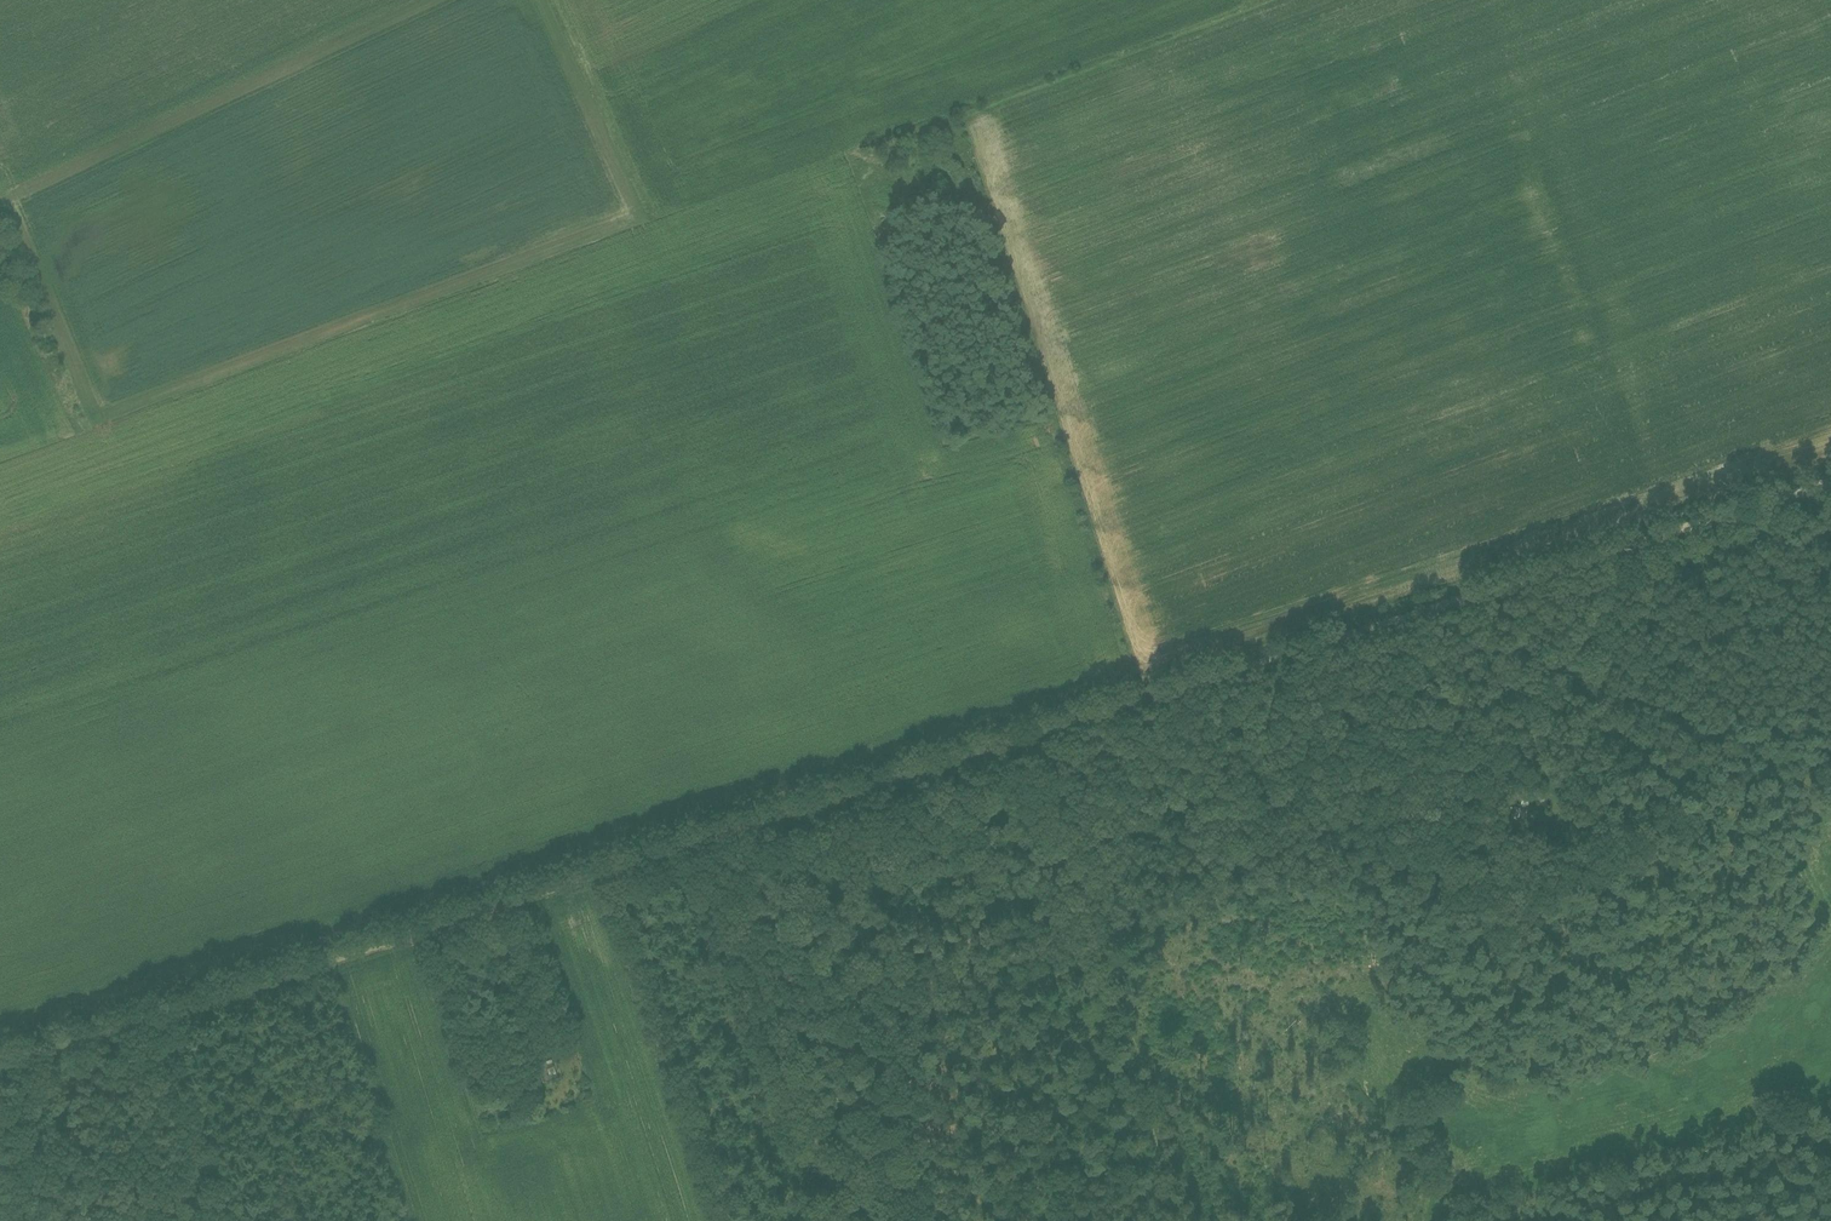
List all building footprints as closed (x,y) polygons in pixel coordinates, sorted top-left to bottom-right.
[(1437,151),(1447,149),(1442,133),(1432,136),(1437,151)] [(1425,139),(1414,142),(1419,158),(1429,155),(1425,139)] [(1401,146),(1406,162),(1416,159),(1411,143),(1401,146)] [(1392,168),(1403,164),(1397,148),(1386,153),(1392,168)] [(1370,159),(1376,174),(1386,170),(1380,155),(1370,159)] [(1359,179),(1370,177),(1368,161),(1357,163),(1359,179)] [(1338,170),(1344,185),(1355,181),(1349,166),(1338,170)] [(1415,281),(1423,278),(1418,263),(1409,266),(1415,281)] [(1366,299),(1376,295),(1371,280),(1361,284),(1366,299)] [(1342,291),(1347,305),(1358,302),(1353,287),(1342,291)] [(1338,292),(1328,296),(1334,311),(1344,307),(1338,292)] [(1324,297),(1314,301),(1320,316),(1330,312),(1324,297)] [(1530,400),(1534,418),(1544,415),(1540,398),(1530,400)] [(1507,426),(1517,424),(1515,408),(1505,409),(1507,426)] [(1504,411),(1494,414),(1497,431),(1507,428),(1504,411)] [(1484,419),(1488,435),(1498,432),(1493,416),(1484,419)] [(1469,425),(1459,428),(1464,444),(1475,440),(1469,425)] [(1440,435),(1445,450),(1455,447),(1450,431),(1440,435)] [(1430,455),(1441,452),(1436,436),(1425,440),(1430,455)]
